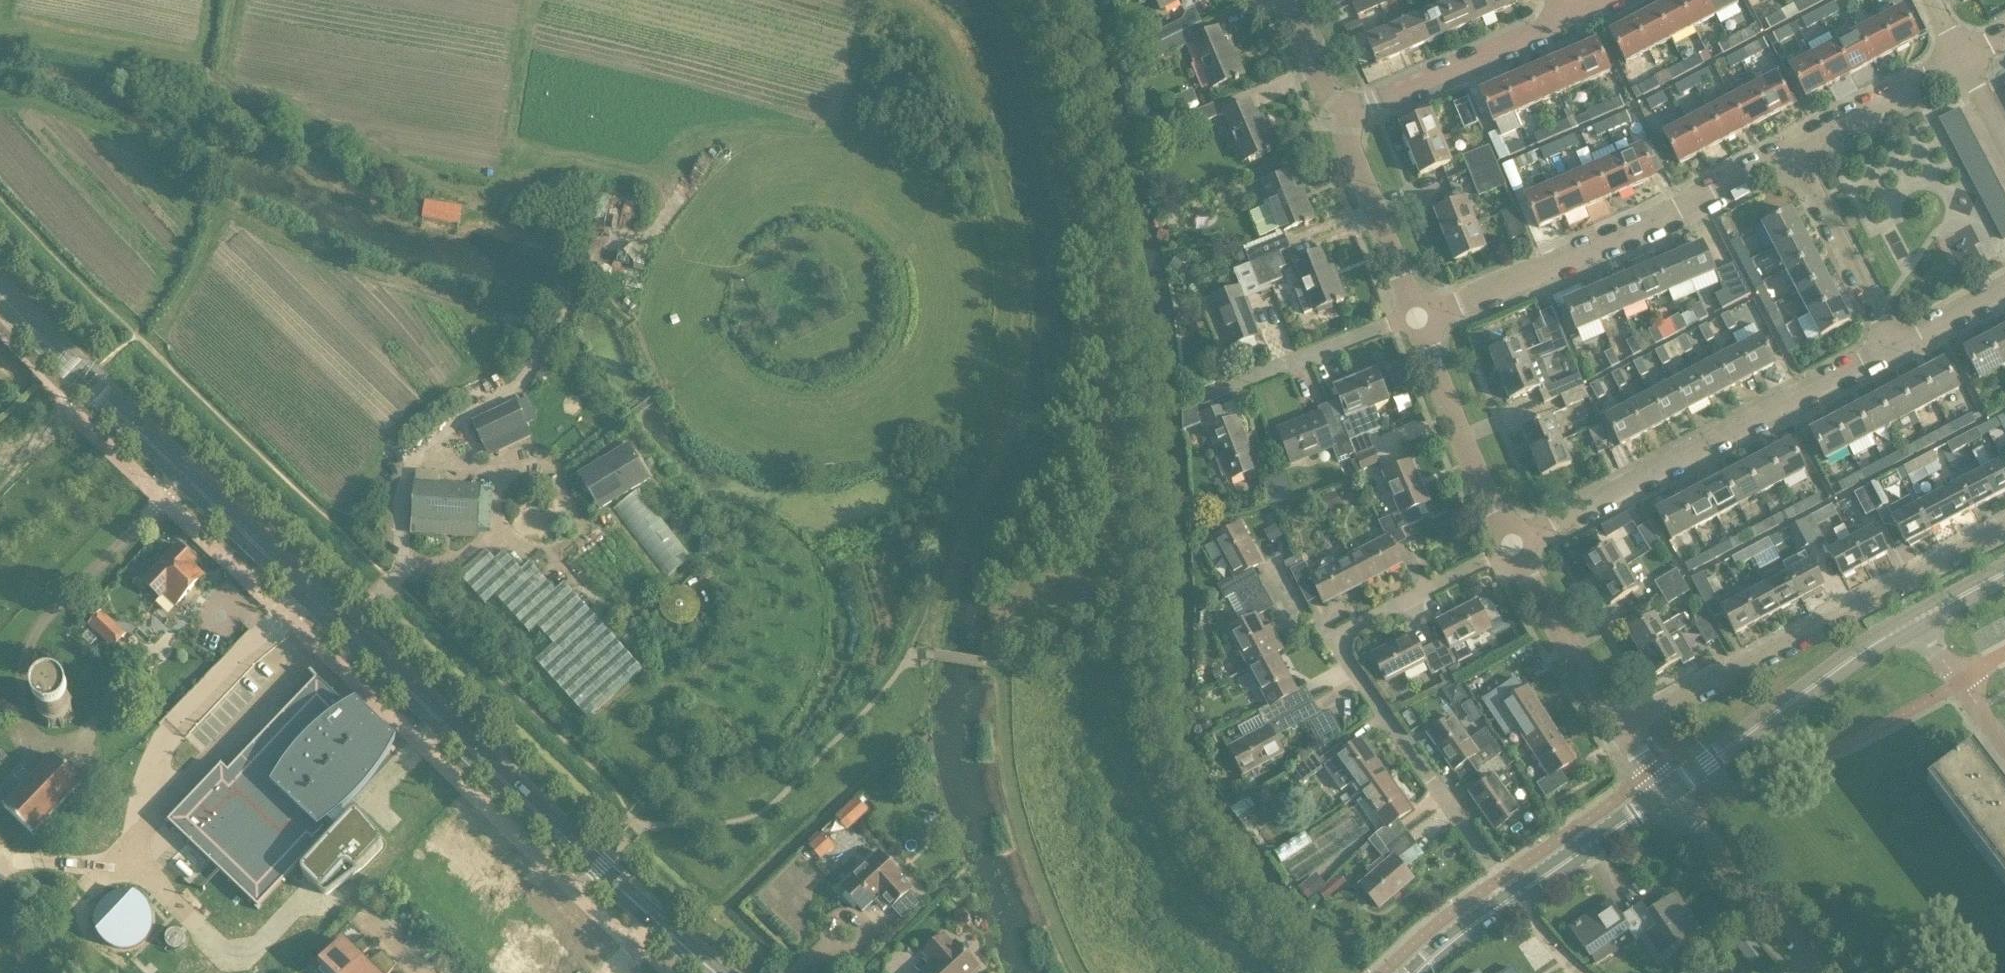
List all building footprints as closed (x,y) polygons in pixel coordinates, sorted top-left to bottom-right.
[(1161,10),(1182,0),(1156,0),(1161,10)] [(1378,0),(1363,0),(1353,4),(1358,16),(1380,6),(1378,0)] [(1460,0),(1459,0),(1437,10),(1447,34),(1470,24),(1460,0)] [(1488,0),(1460,0),(1470,24),(1494,14),(1488,0)] [(1494,14),(1517,4),(1516,0),(1488,0),(1494,14)] [(1680,0),(1674,0),(1656,9),(1672,40),(1695,28),(1680,0)] [(1708,0),(1680,0),(1695,28),(1717,16),(1708,0)] [(1717,16),(1739,5),(1736,0),(1708,0),(1717,16)] [(1788,7),(1793,17),(1816,5),(1813,0),(1802,0),(1788,7)] [(1818,10),(1824,20),(1839,12),(1834,2),(1818,10)] [(1793,17),(1788,7),(1765,19),(1770,29),(1793,17)] [(1903,8),(1881,20),(1897,50),(1919,38),(1903,8)] [(1656,9),(1634,21),(1650,51),(1672,40),(1656,9)] [(1437,10),(1414,20),(1424,44),(1447,34),(1437,10)] [(1824,20),(1818,10),(1801,19),(1806,29),(1824,20)] [(1424,44),(1414,20),(1390,30),(1401,54),(1424,44)] [(1897,50),(1881,20),(1858,31),(1874,62),(1897,50)] [(1650,51),(1634,21),(1610,33),(1626,64),(1650,51)] [(1789,25),(1772,34),(1777,44),(1794,35),(1789,25)] [(1729,39),(1734,49),(1756,37),(1750,27),(1729,39)] [(1167,28),(1140,41),(1145,50),(1172,38),(1167,28)] [(1209,33),(1192,40),(1193,42),(1213,88),(1235,79),(1236,82),(1240,81),(1238,77),(1244,75),(1233,50),(1228,52),(1218,29),(1209,33)] [(1401,54),(1390,30),(1367,40),(1378,64),(1401,54)] [(1858,31),(1836,43),(1852,73),(1874,62),(1858,31)] [(1147,65),(1188,45),(1183,32),(1172,38),(1145,50),(1141,52),(1147,65)] [(1734,49),(1729,39),(1718,45),(1723,55),(1734,49)] [(1758,41),(1736,53),(1742,63),(1764,51),(1758,41)] [(1596,42),(1574,52),(1587,84),(1610,74),(1596,42)] [(1836,43),(1814,55),(1830,85),(1852,73),(1836,43)] [(1699,54),(1684,61),(1690,72),(1712,61),(1705,49),(1699,53),(1699,54)] [(1574,52),(1551,62),(1564,93),(1587,84),(1574,52)] [(1742,63),(1736,53),(1725,59),(1731,69),(1742,63)] [(1830,85),(1814,55),(1790,67),(1806,98),(1830,85)] [(1684,61),(1661,73),(1667,84),(1673,81),(1690,72),(1684,61)] [(1564,93),(1551,62),(1528,72),(1541,103),(1564,93)] [(1708,68),(1692,76),(1697,87),(1713,78),(1708,68)] [(1754,87),(1770,118),(1792,106),(1776,75),(1775,76),(1772,69),(1762,74),(1766,81),(1754,87)] [(1528,72),(1505,82),(1518,113),(1541,103),(1528,72)] [(1667,84),(1661,73),(1654,77),(1654,78),(1631,89),(1636,100),(1667,84)] [(1697,87),(1692,76),(1668,89),(1674,99),(1697,87)] [(1518,113),(1505,82),(1480,92),(1494,124),(1518,113)] [(1754,87),(1732,99),(1748,129),(1770,118),(1754,87)] [(1662,92),(1646,101),(1651,110),(1667,102),(1662,92)] [(1469,97),(1453,104),(1464,129),(1479,123),(1469,97)] [(1597,107),(1602,118),(1625,108),(1620,97),(1597,107)] [(1732,99),(1710,111),(1726,141),(1748,129),(1732,99)] [(1249,102),(1223,114),(1244,162),(1275,148),(1265,126),(1261,128),(1249,102)] [(1214,104),(1183,117),(1188,130),(1219,117),(1214,104)] [(1602,118),(1597,107),(1586,112),(1587,112),(1575,117),(1579,127),(1602,118)] [(1579,127),(1575,117),(1574,117),(1570,109),(1557,114),(1562,122),(1551,127),(1556,137),(1579,127)] [(1604,121),(1609,132),(1631,122),(1627,111),(1604,121)] [(1726,141),(1710,111),(1695,118),(1692,112),(1683,117),(1686,123),(1687,122),(1704,153),(1726,141)] [(1947,129),(1965,120),(1960,111),(1942,120),(1947,129)] [(1410,152),(1441,139),(1431,114),(1400,126),(1410,152)] [(1970,129),(1965,120),(1947,129),(1951,139),(1970,129)] [(1609,132),(1604,121),(1593,126),(1597,137),(1609,132)] [(1687,122),(1686,123),(1664,135),(1680,165),(1704,153),(1687,122)] [(1497,125),(1487,129),(1500,161),(1526,150),(1521,140),(1506,146),(1497,125)] [(1556,137),(1551,127),(1533,134),(1538,145),(1556,137)] [(1975,138),(1970,129),(1951,139),(1956,148),(1975,138)] [(1574,134),(1558,141),(1562,152),(1579,145),(1574,134)] [(331,144),(329,137),(317,141),(319,147),(331,144)] [(1975,138),(1956,148),(1961,157),(1979,147),(1975,138)] [(1441,139),(1410,152),(1420,176),(1451,164),(1441,139)] [(1562,152),(1558,141),(1540,149),(1544,160),(1562,152)] [(1468,172),(1496,161),(1489,146),(1462,158),(1468,172)] [(1642,147),(1619,157),(1633,189),(1656,179),(1642,147)] [(1979,147),(1961,157),(1966,166),(1984,156),(1979,147)] [(1534,153),(1513,161),(1517,172),(1538,163),(1534,153)] [(1989,166),(1984,156),(1966,166),(1971,175),(1989,166)] [(1619,157),(1596,167),(1610,199),(1633,189),(1619,157)] [(1496,161),(1468,172),(1479,197),(1506,185),(1496,161)] [(1994,175),(1989,166),(1971,175),(1976,184),(1994,175)] [(1596,167),(1573,177),(1587,209),(1610,199),(1596,167)] [(1280,252),(1291,248),(1284,231),(1304,223),(1305,226),(1309,225),(1308,222),(1314,220),(1305,196),(1299,199),(1289,173),(1263,184),(1270,201),(1264,203),(1266,207),(1263,213),(1269,229),(1276,231),(1277,234),(1244,247),(1250,263),(1261,260),(1280,252)] [(1564,219),(1550,187),(1549,187),(1544,174),(1531,179),(1537,193),(1525,198),(1539,229),(1564,219)] [(1994,175),(1976,184),(1981,194),(1999,184),(1994,175)] [(1587,209),(1573,177),(1550,187),(1564,219),(1587,209)] [(1999,184),(1981,194),(1986,203),(2004,193),(1999,184)] [(1445,238),(1476,226),(1466,201),(1465,201),(1461,192),(1444,199),(1447,208),(1435,213),(1445,238)] [(2004,193),(1986,203),(1991,212),(2004,204),(2004,195),(2004,193)] [(461,223),(464,205),(426,199),(424,217),(461,223)] [(1991,212),(1996,221),(2004,216),(2004,204),(1991,212)] [(1517,208),(1500,215),(1512,241),(1528,233),(1517,208)] [(1776,249),(1804,234),(1792,211),(1764,226),(1776,249)] [(1996,221),(2001,230),(2004,228),(2004,216),(1996,221)] [(1976,224),(1943,234),(1952,265),(1985,255),(1976,224)] [(1476,226),(1445,238),(1455,263),(1485,251),(1476,226)] [(1804,234),(1776,249),(1787,270),(1815,255),(1804,234)] [(1742,266),(1751,262),(1738,238),(1730,242),(1742,266)] [(1679,255),(1691,283),(1715,273),(1703,245),(1679,255)] [(1286,266),(1280,252),(1261,260),(1270,283),(1271,283),(1275,295),(1277,294),(1281,305),(1287,302),(1283,292),(1287,290),(1279,269),(1286,266)] [(1320,252),(1293,262),(1313,311),(1318,310),(1319,313),(1332,308),(1331,304),(1344,299),(1335,277),(1331,279),(1320,252)] [(1691,283),(1679,255),(1656,265),(1668,293),(1691,283)] [(1827,277),(1815,255),(1787,270),(1799,292),(1827,277)] [(1270,283),(1261,260),(1250,263),(1260,288),(1270,283)] [(1762,284),(1751,262),(1742,266),(1754,288),(1762,284)] [(1656,265),(1634,274),(1646,302),(1668,293),(1656,265)] [(1634,274),(1611,284),(1623,312),(1646,302),(1634,274)] [(1839,299),(1827,277),(1799,292),(1810,314),(1839,299)] [(1739,283),(1714,295),(1722,310),(1746,297),(1739,283)] [(1623,312),(1611,284),(1588,293),(1600,322),(1623,312)] [(1762,284),(1754,288),(1765,310),(1774,305),(1762,284)] [(1238,288),(1210,299),(1229,348),(1258,337),(1238,288)] [(1600,322),(1588,293),(1565,303),(1577,332),(1600,322)] [(1850,322),(1839,299),(1810,314),(1822,337),(1850,322)] [(1704,301),(1692,307),(1699,322),(1712,315),(1704,301)] [(1774,305),(1765,310),(1777,332),(1785,327),(1774,305)] [(1500,377),(1541,361),(1540,359),(1568,348),(1552,309),(1540,314),(1552,342),(1524,353),(1519,341),(1490,353),(1500,377)] [(1729,312),(1720,317),(1728,331),(1737,327),(1729,312)] [(1657,326),(1664,341),(1686,329),(1678,315),(1657,326)] [(1707,324),(1699,329),(1706,343),(1715,339),(1707,324)] [(1664,341),(1657,326),(1648,331),(1655,345),(1664,341)] [(1785,327),(1777,332),(1788,353),(1797,349),(1785,327)] [(1987,338),(2002,367),(2004,365),(2004,329),(1987,338)] [(1482,331),(1470,335),(1477,356),(1489,351),(1482,331)] [(1677,340),(1684,355),(1693,350),(1685,336),(1677,340)] [(1739,350),(1753,377),(1775,365),(1761,338),(1739,350)] [(2002,367),(1987,338),(1965,350),(1980,378),(2002,367)] [(1640,353),(1633,339),(1625,342),(1633,356),(1640,353)] [(1684,355),(1677,340),(1663,347),(1655,352),(1662,366),(1684,355)] [(1612,349),(1604,353),(1612,368),(1620,364),(1612,349)] [(1739,350),(1716,361),(1730,389),(1753,377),(1739,350)] [(1641,359),(1633,363),(1640,378),(1649,373),(1641,359)] [(1551,386),(1541,361),(1500,377),(1510,401),(1538,389),(1544,404),(1562,397),(1561,397),(1584,387),(1579,374),(1551,386)] [(1730,389),(1716,361),(1694,373),(1708,400),(1730,389)] [(1944,361),(1921,373),(1937,402),(1959,391),(1944,361)] [(1387,368),(1392,381),(1404,376),(1402,372),(1398,363),(1387,368)] [(1339,399),(1328,404),(1338,428),(1342,427),(1348,442),(1353,440),(1364,436),(1368,434),(1382,427),(1374,407),(1388,401),(1376,370),(1334,386),(1339,399)] [(1619,370),(1611,375),(1619,389),(1627,384),(1619,370)] [(1708,400),(1694,373),(1673,384),(1687,411),(1708,400)] [(1921,373),(1899,385),(1915,414),(1937,402),(1921,373)] [(1598,381),(1590,386),(1597,400),(1606,396),(1598,381)] [(1673,384),(1651,395),(1665,422),(1687,411),(1673,384)] [(1899,385),(1878,396),(1893,425),(1915,414),(1899,385)] [(1589,398),(1584,387),(1561,397),(1562,397),(1566,408),(1589,398)] [(1665,422),(1651,395),(1629,406),(1643,434),(1665,422)] [(1878,396),(1855,408),(1871,437),(1893,425),(1878,396)] [(1338,428),(1328,404),(1316,408),(1319,414),(1277,431),(1290,463),(1336,446),(1341,459),(1353,455),(1352,453),(1353,440),(1348,442),(1342,427),(1338,428)] [(1643,434),(1629,406),(1607,418),(1621,445),(1643,434)] [(1221,408),(1197,417),(1203,433),(1208,431),(1228,482),(1256,471),(1235,418),(1226,422),(1221,408)] [(1855,408),(1833,419),(1849,448),(1871,437),(1855,408)] [(1971,413),(1949,425),(1953,434),(1976,422),(1971,413)] [(483,446),(498,438),(487,415),(472,422),(483,446)] [(1532,455),(1562,442),(1552,418),(1522,431),(1532,455)] [(1849,448),(1833,419),(1811,431),(1826,460),(1849,448)] [(1601,425),(1588,430),(1598,454),(1611,448),(1601,425)] [(1953,434),(1949,425),(1927,437),(1931,446),(1953,434)] [(1962,436),(1967,446),(1982,438),(1977,429),(1962,436)] [(1364,436),(1353,440),(1352,453),(1353,455),(1355,454),(1362,471),(1380,463),(1368,434),(1364,436)] [(1967,446),(1962,436),(1947,444),(1952,454),(1967,446)] [(1931,446),(1927,437),(1905,449),(1910,457),(1931,446)] [(1910,457),(1905,449),(1892,456),(1884,441),(1876,446),(1883,460),(1888,469),(1910,457)] [(1572,466),(1562,442),(1532,455),(1542,478),(1572,466)] [(1768,454),(1783,482),(1805,470),(1790,442),(1768,454)] [(651,480),(629,443),(578,474),(600,510),(651,480)] [(1919,459),(1924,469),(1939,461),(1933,451),(1919,459)] [(1768,454),(1746,465),(1761,493),(1783,482),(1768,454)] [(1924,469),(1919,459),(1903,467),(1908,477),(1924,469)] [(1888,469),(1883,460),(1861,471),(1866,481),(1888,469)] [(2003,461),(1981,473),(1995,498),(2004,493),(2004,464),(2003,461)] [(1410,462),(1383,475),(1401,512),(1392,517),(1400,530),(1401,530),(1422,520),(1416,508),(1429,502),(1410,462)] [(1746,465),(1725,477),(1740,505),(1761,493),(1746,465)] [(1866,481),(1861,471),(1838,484),(1842,493),(1866,481)] [(1981,473),(1961,484),(1960,484),(1973,510),(1995,498),(1981,473)] [(1949,490),(1960,484),(1961,484),(1956,476),(1944,482),(1949,490)] [(1725,477),(1702,489),(1717,517),(1740,505),(1725,477)] [(1877,481),(1866,487),(1878,510),(1889,503),(1877,481)] [(415,483),(415,484),(412,532),(477,536),(480,487),(415,483)] [(1949,490),(1938,495),(1952,521),(1973,510),(1960,484),(1949,490)] [(1878,510),(1866,487),(1854,493),(1865,516),(1878,510)] [(693,557),(640,489),(615,507),(668,576),(693,557)] [(1717,517),(1702,489),(1681,500),(1696,528),(1717,517)] [(1336,493),(1323,499),(1329,511),(1342,506),(1336,493)] [(1795,506),(1800,515),(1822,503),(1817,494),(1795,506)] [(1938,495),(1916,507),(1929,533),(1952,521),(1938,495)] [(1910,496),(1888,509),(1893,519),(1907,545),(1908,544),(1911,548),(1922,542),(1920,538),(1929,533),(1916,507),(1910,496)] [(1696,528),(1681,500),(1658,512),(1673,540),(1696,528)] [(1800,515),(1795,506),(1774,517),(1778,526),(1800,515)] [(1801,521),(1814,544),(1824,539),(1812,516),(1801,521)] [(1387,539),(1349,558),(1362,584),(1401,566),(1392,546),(1405,540),(1401,530),(1400,530),(1392,517),(1379,523),(1387,539)] [(1774,517),(1752,529),(1757,537),(1778,526),(1774,517)] [(1814,544),(1801,521),(1789,528),(1801,551),(1814,544)] [(1648,523),(1637,530),(1651,553),(1663,545),(1648,523)] [(1276,525),(1264,531),(1270,542),(1282,536),(1276,525)] [(1215,544),(1205,550),(1212,563),(1223,558),(1234,579),(1229,581),(1217,588),(1224,600),(1235,594),(1257,582),(1251,569),(1261,564),(1240,526),(1213,541),(1215,544)] [(1866,566),(1853,541),(1852,541),(1844,526),(1833,532),(1841,547),(1830,552),(1843,578),(1866,566)] [(1752,529),(1730,540),(1735,549),(1757,537),(1752,529)] [(1875,530),(1853,541),(1866,566),(1887,555),(1875,530)] [(1735,549),(1730,540),(1708,552),(1713,561),(1735,549)] [(1747,549),(1753,560),(1767,552),(1762,542),(1747,549)] [(1598,584),(1626,568),(1613,545),(1585,562),(1598,584)] [(180,548),(145,583),(170,607),(173,604),(176,606),(203,578),(191,567),(195,563),(180,548)] [(1753,560),(1747,549),(1732,558),(1737,568),(1753,560)] [(487,550),(459,575),(486,604),(495,595),(530,633),(537,626),(554,644),(536,660),(576,704),(582,711),(588,718),(601,706),(613,696),(642,669),(565,583),(556,591),(530,563),(521,571),(504,552),(495,560),(487,550)] [(1713,561),(1708,552),(1684,565),(1689,573),(1713,561)] [(1300,555),(1283,563),(1286,570),(1290,568),(1291,570),(1302,594),(1306,602),(1319,596),(1323,603),(1362,584),(1349,558),(1336,564),(1333,559),(1329,559),(1325,560),(1322,563),(1321,566),(1323,570),(1310,576),(1304,564),(1305,564),(1300,555)] [(1810,563),(1789,574),(1802,600),(1824,588),(1810,563)] [(1639,590),(1626,568),(1598,584),(1611,606),(1639,590)] [(1662,595),(1684,582),(1676,569),(1654,583),(1662,595)] [(1758,623),(1745,598),(1744,598),(1740,590),(1719,601),(1715,595),(1714,595),(1703,573),(1691,579),(1703,602),(1713,619),(1725,613),(1736,635),(1758,623)] [(1789,574),(1767,586),(1780,611),(1802,600),(1789,574)] [(1249,620),(1228,631),(1249,669),(1276,654),(1256,617),(1272,608),(1257,582),(1235,594),(1249,620)] [(1690,591),(1684,582),(1662,595),(1668,605),(1690,591)] [(1767,586),(1745,598),(1758,623),(1780,611),(1767,586)] [(664,600),(662,605),(663,612),(665,617),(669,622),(677,617),(680,618),(684,618),(688,617),(692,614),(695,609),(696,604),(694,598),(690,593),(685,591),(679,590),(673,591),(668,595),(664,600)] [(1446,638),(1434,644),(1447,668),(1458,662),(1458,663),(1472,656),(1464,641),(1489,629),(1488,625),(1500,619),(1493,606),(1492,604),(1491,603),(1489,602),(1487,601),(1485,601),(1483,601),(1481,601),(1479,602),(1476,603),(1438,622),(1446,638)] [(1695,625),(1705,618),(1699,607),(1690,612),(1696,621),(1694,623),(1695,625)] [(102,611),(89,625),(113,648),(127,634),(102,611)] [(1642,656),(1680,634),(1678,632),(1690,625),(1684,614),(1662,627),(1655,617),(1628,633),(1642,656)] [(1705,618),(1695,625),(1707,645),(1717,638),(1705,618)] [(1680,634),(1642,656),(1654,677),(1681,661),(1684,666),(1695,659),(1680,634)] [(1447,668),(1434,644),(1420,651),(1412,635),(1373,655),(1387,682),(1426,662),(1432,675),(1447,668)] [(1276,654),(1249,669),(1269,706),(1258,712),(1265,725),(1288,713),(1282,701),(1296,693),(1276,654)] [(222,766),(168,823),(258,908),(333,829),(328,824),(329,823),(339,832),(303,870),(303,871),(303,872),(302,872),(302,873),(303,873),(303,874),(303,875),(304,876),(322,894),(323,894),(324,895),(325,895),(326,895),(327,895),(328,895),(328,894),(329,894),(360,870),(361,870),(361,869),(362,869),(363,868),(364,868),(364,867),(365,867),(365,866),(366,866),(366,865),(382,849),(382,848),(382,847),(383,847),(383,846),(383,845),(383,844),(383,843),(383,842),(382,842),(382,841),(381,841),(381,840),(362,818),(361,817),(360,817),(360,816),(359,816),(358,816),(357,816),(356,816),(355,816),(354,816),(354,817),(353,817),(353,818),(350,821),(342,813),(343,812),(344,811),(345,811),(346,810),(346,809),(347,809),(348,808),(350,806),(351,805),(352,804),(353,803),(354,802),(355,801),(356,800),(357,799),(358,798),(359,797),(361,795),(362,794),(363,793),(364,792),(365,791),(366,790),(366,789),(367,788),(368,787),(369,786),(370,785),(371,784),(371,783),(372,782),(373,781),(374,780),(375,779),(375,778),(376,777),(377,776),(378,774),(379,773),(380,771),(381,770),(382,769),(383,767),(384,766),(385,764),(386,763),(386,762),(387,761),(387,760),(388,760),(393,751),(396,745),(353,705),(349,709),(311,673),(310,674),(316,680),(228,773),(222,766)] [(1444,686),(1451,705),(1471,697),(1464,678),(1444,686)] [(1503,686),(1481,701),(1505,737),(1517,729),(1525,742),(1551,725),(1527,688),(1523,691),(1515,679),(1504,687),(1503,686)] [(37,705),(37,707),(37,708),(38,711),(38,713),(39,714),(39,716),(40,717),(42,720),(45,722),(47,723),(49,724),(51,724),(54,725),(57,724),(60,724),(63,722),(64,721),(66,720),(68,718),(69,717),(70,714),(71,712),(71,711),(71,710),(71,708),(71,706),(71,705),(70,703),(70,701),(69,699),(67,696),(65,695),(64,693),(61,692),(58,691),(55,691),(51,691),(49,692),(47,692),(45,693),(43,695),(41,698),(40,699),(39,701),(38,702),(38,704),(37,705)] [(1475,721),(1484,714),(1472,698),(1463,704),(1475,721)] [(1267,728),(1229,749),(1243,775),(1281,755),(1274,738),(1296,726),(1319,713),(1312,701),(1289,713),(1288,713),(1265,725),(1267,728)] [(1309,721),(1320,742),(1342,730),(1330,709),(1309,721)] [(1477,772),(1498,757),(1498,756),(1503,752),(1486,729),(1469,740),(1453,717),(1429,733),(1454,770),(1468,760),(1477,772)] [(1551,725),(1525,742),(1549,777),(1538,784),(1547,797),(1568,783),(1559,771),(1575,760),(1551,725)] [(1337,739),(1294,770),(1303,782),(1323,768),(1341,792),(1354,783),(1362,793),(1386,776),(1360,740),(1345,750),(1337,739)] [(1968,755),(1933,782),(2004,876),(2004,803),(1968,755)] [(53,756),(4,807),(34,836),(83,785),(53,756)] [(1498,757),(1477,772),(1485,783),(1470,793),(1496,830),(1520,813),(1503,789),(1510,784),(1502,772),(1507,769),(1498,757)] [(1386,776),(1362,793),(1386,826),(1376,835),(1385,847),(1407,832),(1397,819),(1410,810),(1386,776)] [(853,801),(846,807),(858,820),(865,814),(853,801)] [(1387,862),(1359,886),(1379,908),(1412,880),(1395,860),(1416,845),(1407,832),(1385,847),(1376,835),(1369,841),(1387,862)] [(819,833),(806,846),(820,860),(833,847),(819,833)] [(1283,857),(1313,844),(1309,834),(1279,846),(1283,857)] [(879,853),(841,888),(863,911),(879,896),(890,908),(891,908),(911,890),(900,877),(879,853)] [(1313,877),(1298,889),(1308,901),(1322,889),(1313,877)] [(1345,883),(1339,877),(1319,895),(1325,901),(1345,883)] [(95,917),(95,920),(95,923),(95,926),(96,929),(97,932),(98,934),(99,937),(101,939),(103,942),(106,944),(109,947),(112,948),(115,949),(117,950),(120,950),(123,951),(125,951),(128,950),(130,950),(134,949),(136,948),(139,946),(142,945),(144,943),(146,941),(147,939),(149,936),(150,934),(151,931),(152,929),(153,925),(153,922),(153,921),(153,918),(152,914),(152,912),(151,910),(150,908),(149,906),(147,904),(145,902),(144,900),(141,898),(139,897),(136,895),(134,894),(131,893),(128,893),(125,892),(122,892),(120,893),(117,893),(115,894),(112,895),(109,897),(107,898),(104,900),(103,902),(100,905),(98,909),(97,912),(96,914),(95,917)] [(1648,934),(1636,942),(1653,968),(1703,934),(1676,894),(1648,912),(1642,902),(1631,909),(1648,934)] [(1648,934),(1631,909),(1620,917),(1609,901),(1571,928),(1590,956),(1591,955),(1597,963),(1617,950),(1611,942),(1628,930),(1636,942),(1648,934)] [(166,937),(166,940),(166,944),(168,947),(170,949),(174,950),(178,950),(182,948),(185,946),(186,942),(186,938),(185,934),(187,931),(184,928),(181,931),(177,930),(174,930),(170,932),(168,934),(166,937)] [(361,958),(374,945),(366,938),(352,950),(345,942),(322,966),(316,960),(305,970),(308,972),(347,972),(361,958)] [(932,972),(970,972),(976,968),(956,946),(953,948),(944,938),(927,953),(939,966),(932,972)] [(361,958),(347,972),(376,972),(389,959),(382,953),(368,964),(361,958)] [(376,972),(391,972),(396,966),(389,959),(376,972)] [(244,972),(270,972),(251,961),(244,972)]
